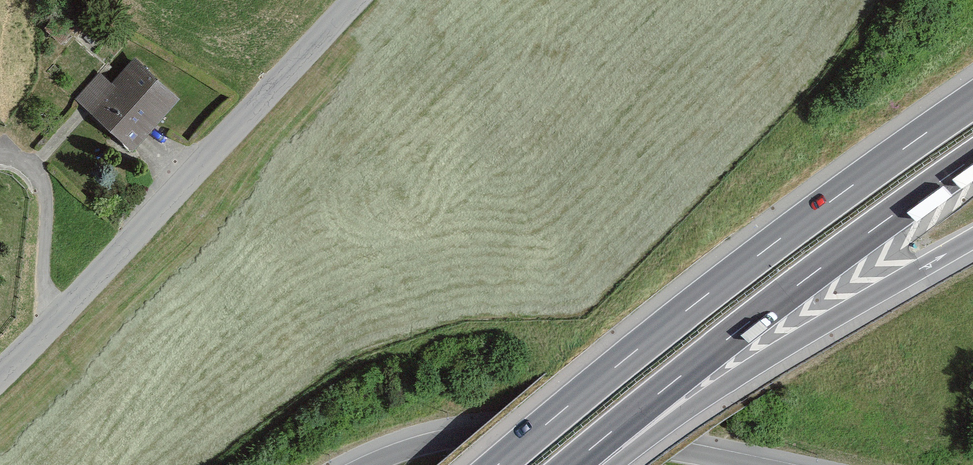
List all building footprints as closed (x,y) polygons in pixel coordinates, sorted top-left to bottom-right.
[(169,95),(124,57),(102,83),(93,76),(68,105),(121,150),(169,95)]
